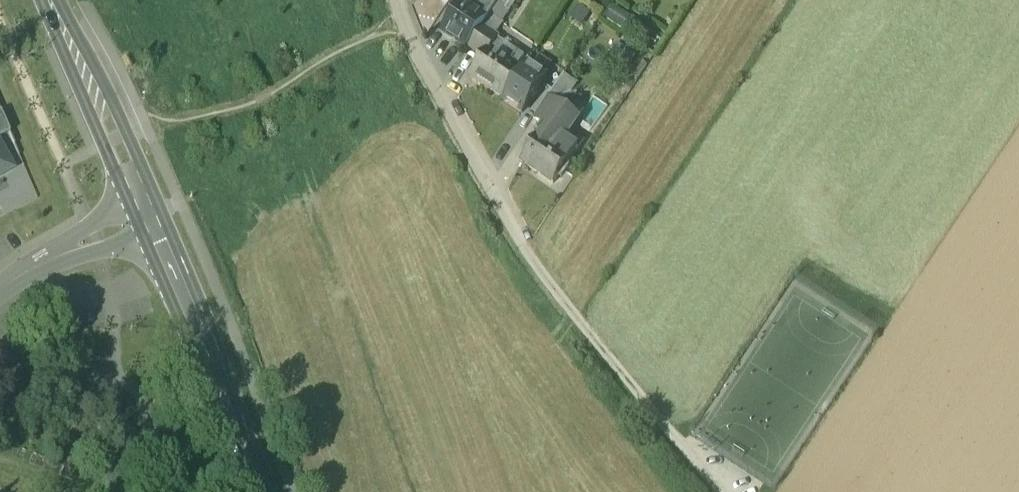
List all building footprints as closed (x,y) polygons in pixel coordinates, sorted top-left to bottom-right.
[(463,7),(486,22),(490,17),(494,11),(501,0),(467,0),(463,7)] [(494,11),(505,19),(518,0),(501,0),(494,11)] [(463,7),(443,36),(467,51),(468,49),(482,29),(486,22),(463,7)] [(609,20),(630,31),(636,18),(616,7),(609,20)] [(505,19),(494,11),(490,17),(502,24),(505,19)] [(502,24),(490,17),(486,22),(482,29),(493,37),(502,24)] [(493,37),(482,29),(468,49),(480,57),(493,37)] [(480,57),(479,58),(485,62),(490,53),(491,54),(500,41),(493,37),(480,57)] [(491,54),(490,53),(485,62),(472,81),(504,101),(522,74),(491,54)] [(504,101),(503,103),(523,116),(547,79),(527,66),(522,74),(504,101)] [(576,105),(554,91),(545,105),(557,113),(546,129),(539,139),(556,150),(562,141),(563,141),(575,124),(567,118),(576,105)] [(557,113),(545,105),(534,121),(546,129),(557,113)] [(10,135),(0,114),(0,141),(10,135)] [(556,150),(539,139),(521,165),(554,187),(572,161),(556,150)] [(563,141),(562,141),(556,150),(572,161),(578,151),(563,141)] [(12,172),(0,150),(0,178),(12,172)]
